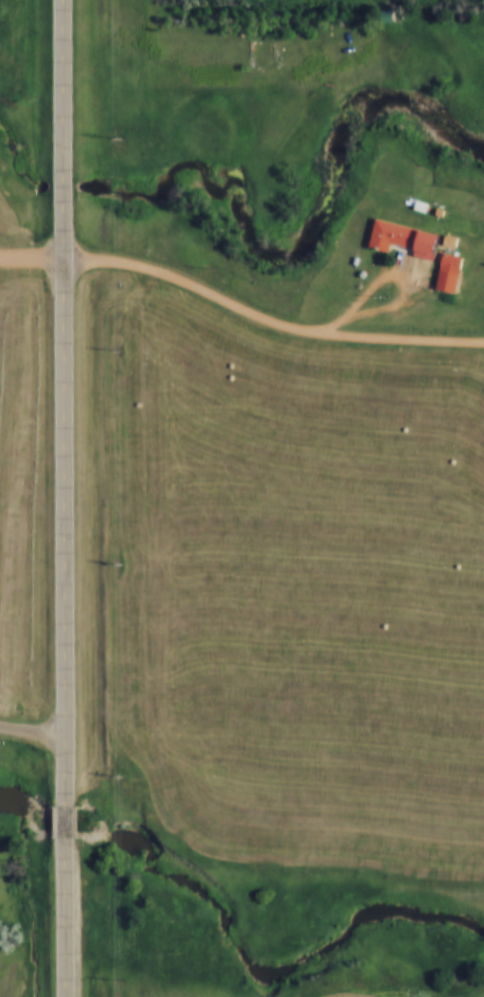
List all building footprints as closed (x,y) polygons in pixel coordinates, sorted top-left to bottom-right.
[(378,21),(392,21),(392,9),(378,9),(378,21)] [(407,197),(418,200),(416,207),(405,204),(407,197)] [(427,204),(434,206),(432,213),(425,211),(427,204)] [(367,216),(409,227),(404,247),(382,241),(379,250),(359,244),(367,216)] [(406,254),(413,228),(433,233),(426,259),(406,254)] [(435,232),(447,235),(445,245),(433,242),(435,232)] [(434,250),(454,255),(450,269),(430,263),(434,250)]
